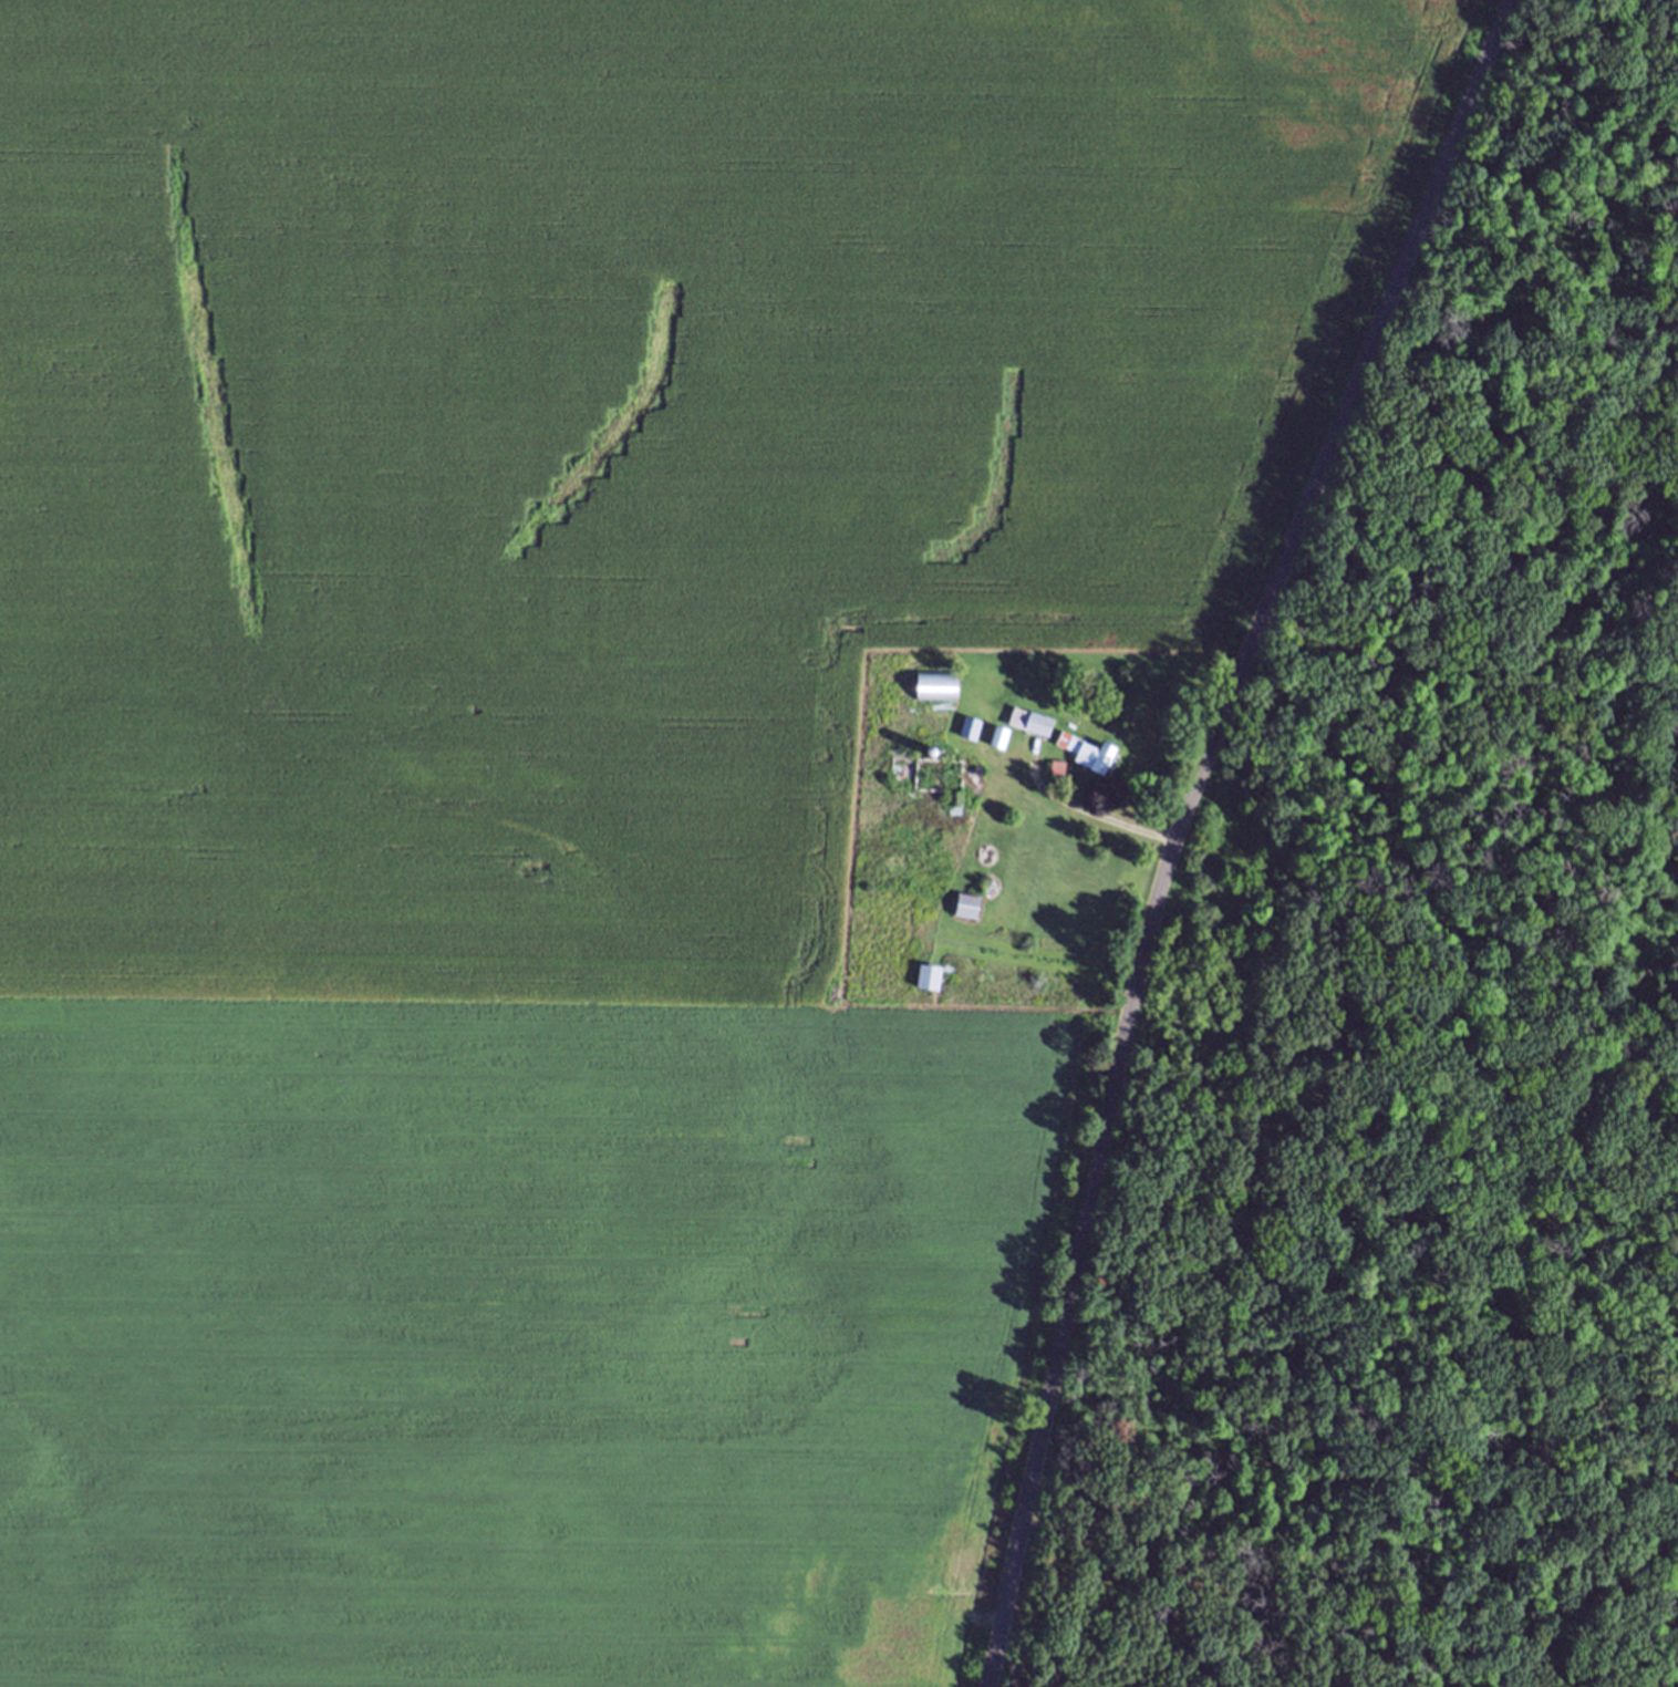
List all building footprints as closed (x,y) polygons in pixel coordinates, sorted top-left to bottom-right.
[(1054,729),(1013,717),(1008,736),(1049,748),(1054,729)] [(1096,758),(1061,740),(1054,754),(1075,765),(1071,772),(1100,786),(1115,759),(1100,751),(1096,758)] [(982,770),(886,767),(885,800),(951,802),(951,825),(961,825),(961,804),(981,804),(982,770)] [(973,931),(980,907),(958,901),(951,925),(973,931)] [(939,987),(950,987),(950,977),(916,976),(916,1000),(939,1001),(939,987)]
